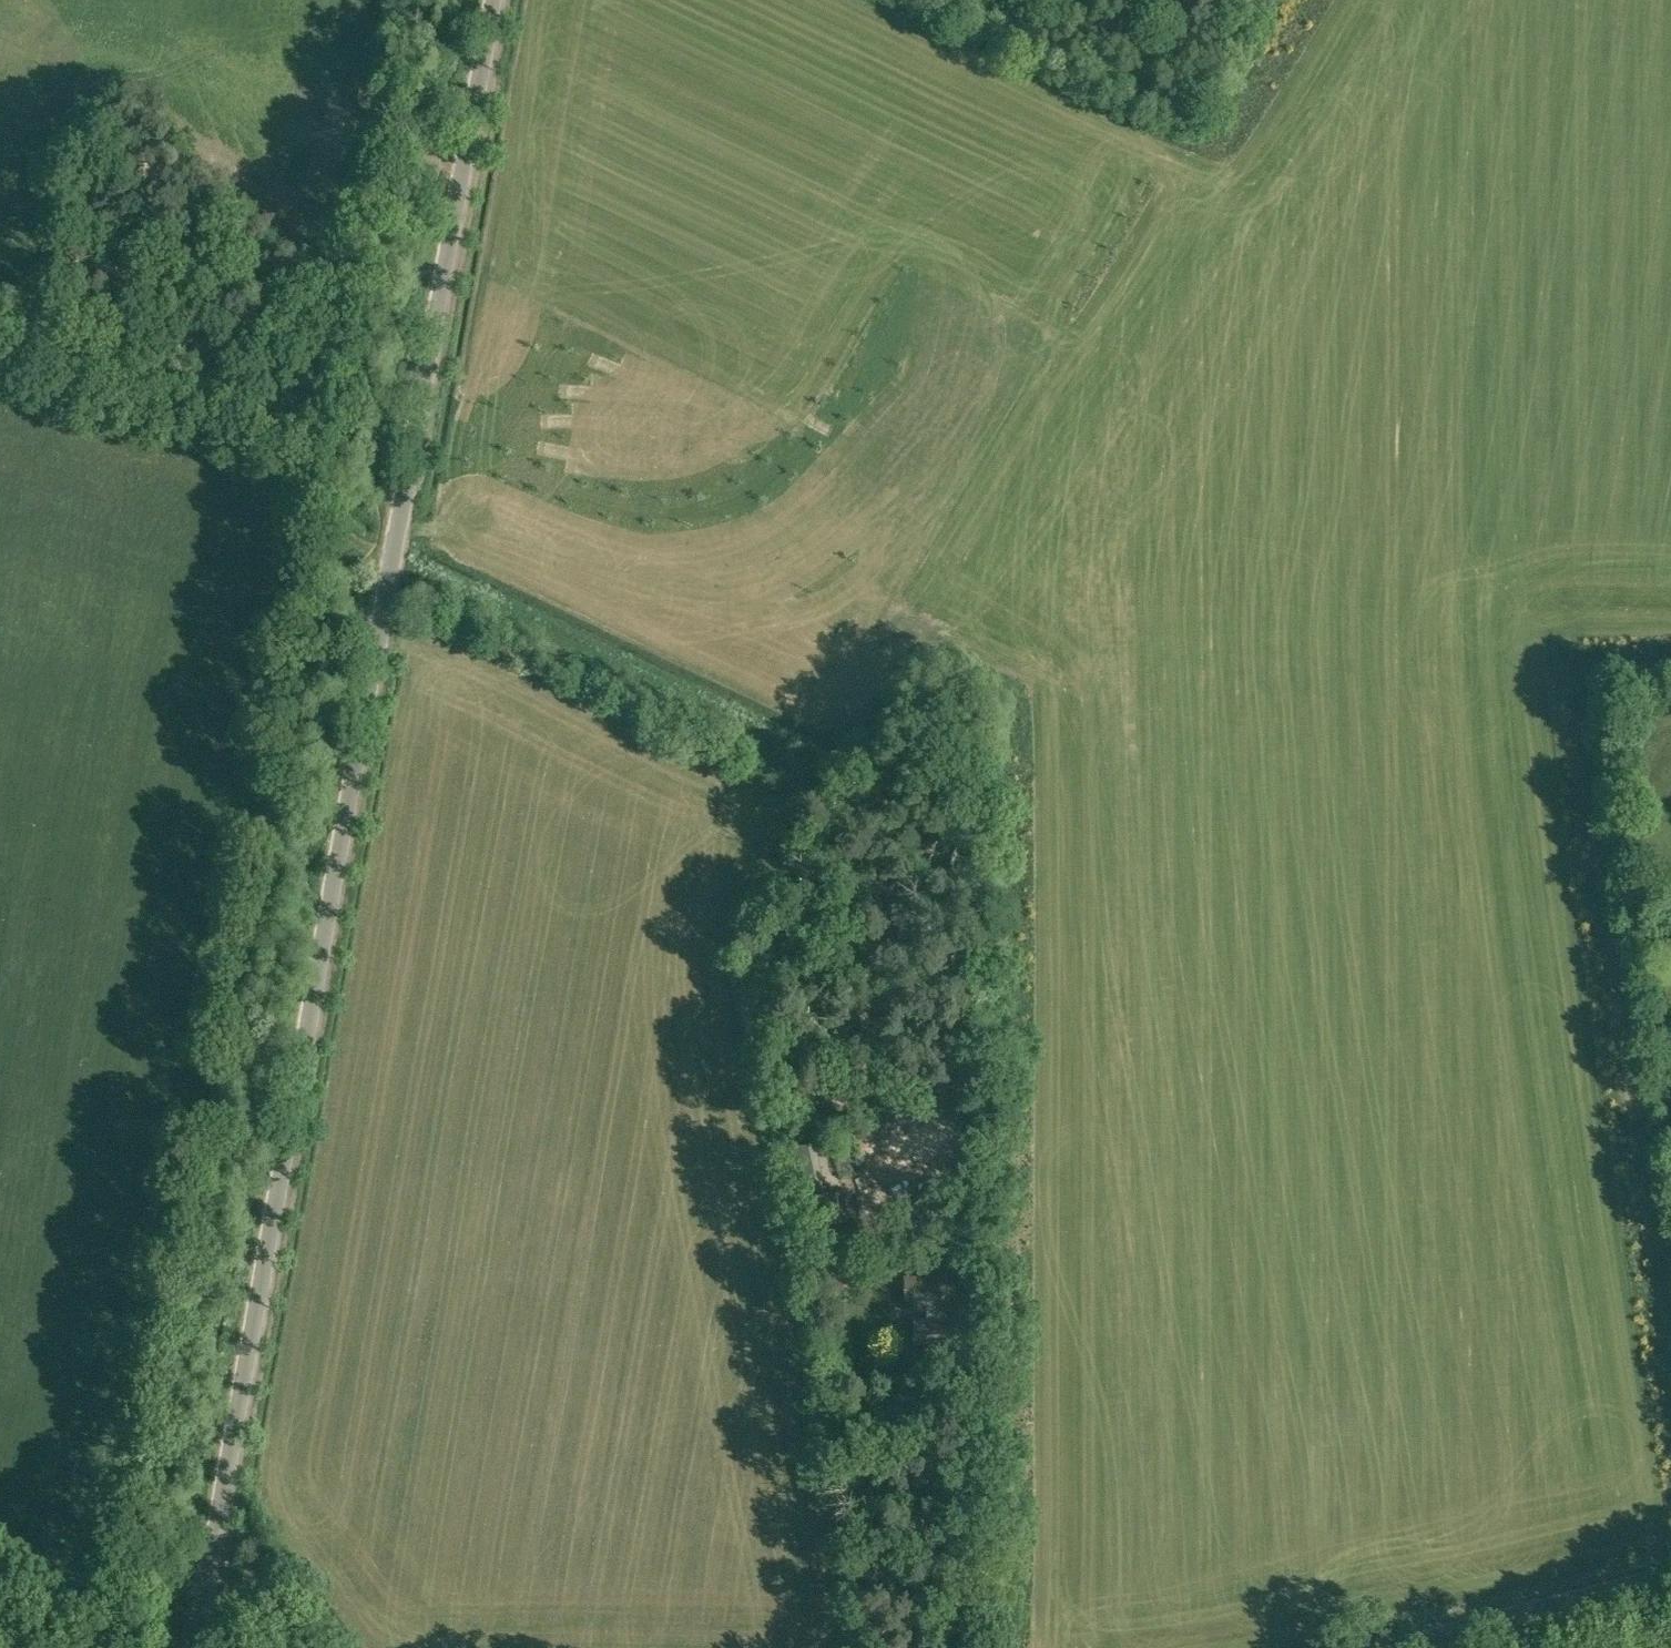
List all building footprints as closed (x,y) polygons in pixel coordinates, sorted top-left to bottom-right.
[(848,1220),(842,1194),(807,1202),(813,1228),(848,1220)] [(952,1323),(947,1323),(941,1323),(941,1309),(947,1309),(947,1295),(952,1295),(952,1280),(906,1280),(905,1300),(915,1300),(915,1309),(928,1309),(928,1323),(915,1323),(915,1342),(952,1343),(952,1323)]
